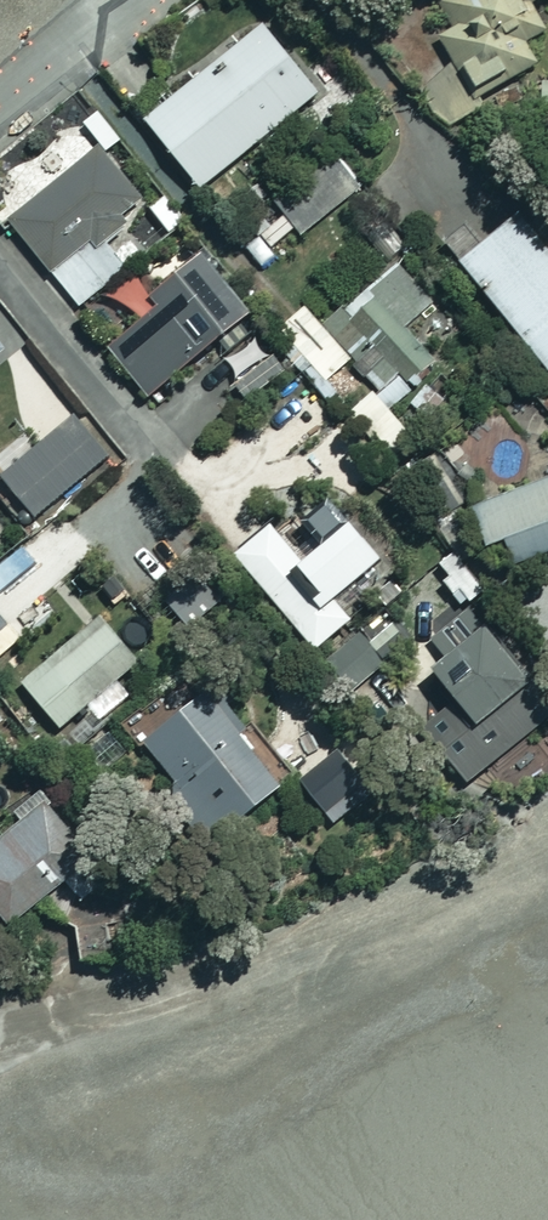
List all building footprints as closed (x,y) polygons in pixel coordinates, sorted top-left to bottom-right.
[(453,132),(487,112),(482,104),(542,71),(530,50),(547,39),(547,32),(536,11),(547,4),(547,0),(440,0),(437,2),(456,35),(442,43),(454,67),(426,93),(453,132)] [(326,98),(271,29),(153,123),(208,193),(326,98)] [(149,201),(105,148),(14,222),(84,308),(131,270),(111,246),(135,227),(128,218),(149,201)] [(299,241),(363,191),(336,156),(272,206),(299,241)] [(524,227),(464,276),(547,379),(547,257),(524,227)] [(261,317),(215,260),(163,302),(169,310),(117,353),(156,402),(261,317)] [(436,304),(404,267),(376,292),(382,300),(357,322),(347,311),(328,327),(397,406),(413,392),(409,388),(438,362),(408,328),(436,304)] [(353,362),(310,309),(284,330),(327,383),(353,362)] [(0,337),(0,364),(13,353),(0,337)] [(114,459),(81,419),(8,478),(41,519),(114,459)] [(500,559),(521,551),(529,573),(547,566),(547,485),(482,510),(500,559)] [(356,532),(335,507),(311,528),(331,552),(312,568),(280,530),(244,561),(323,654),(358,625),(342,606),(391,564),(361,528),(356,532)] [(171,603),(194,628),(230,596),(208,570),(171,603)] [(474,611),(437,643),(458,667),(446,676),(456,687),(447,694),(457,707),(419,740),(468,797),(547,729),(547,697),(474,611)] [(0,612),(0,641),(14,629),(0,612)] [(142,665),(106,620),(27,683),(67,734),(110,699),(106,694),(142,665)] [(330,661),(358,694),(392,665),(365,632),(330,661)] [(289,795),(212,692),(148,741),(225,843),(289,795)] [(21,932),(103,863),(50,801),(28,820),(34,827),(0,856),(0,907),(21,932)]
